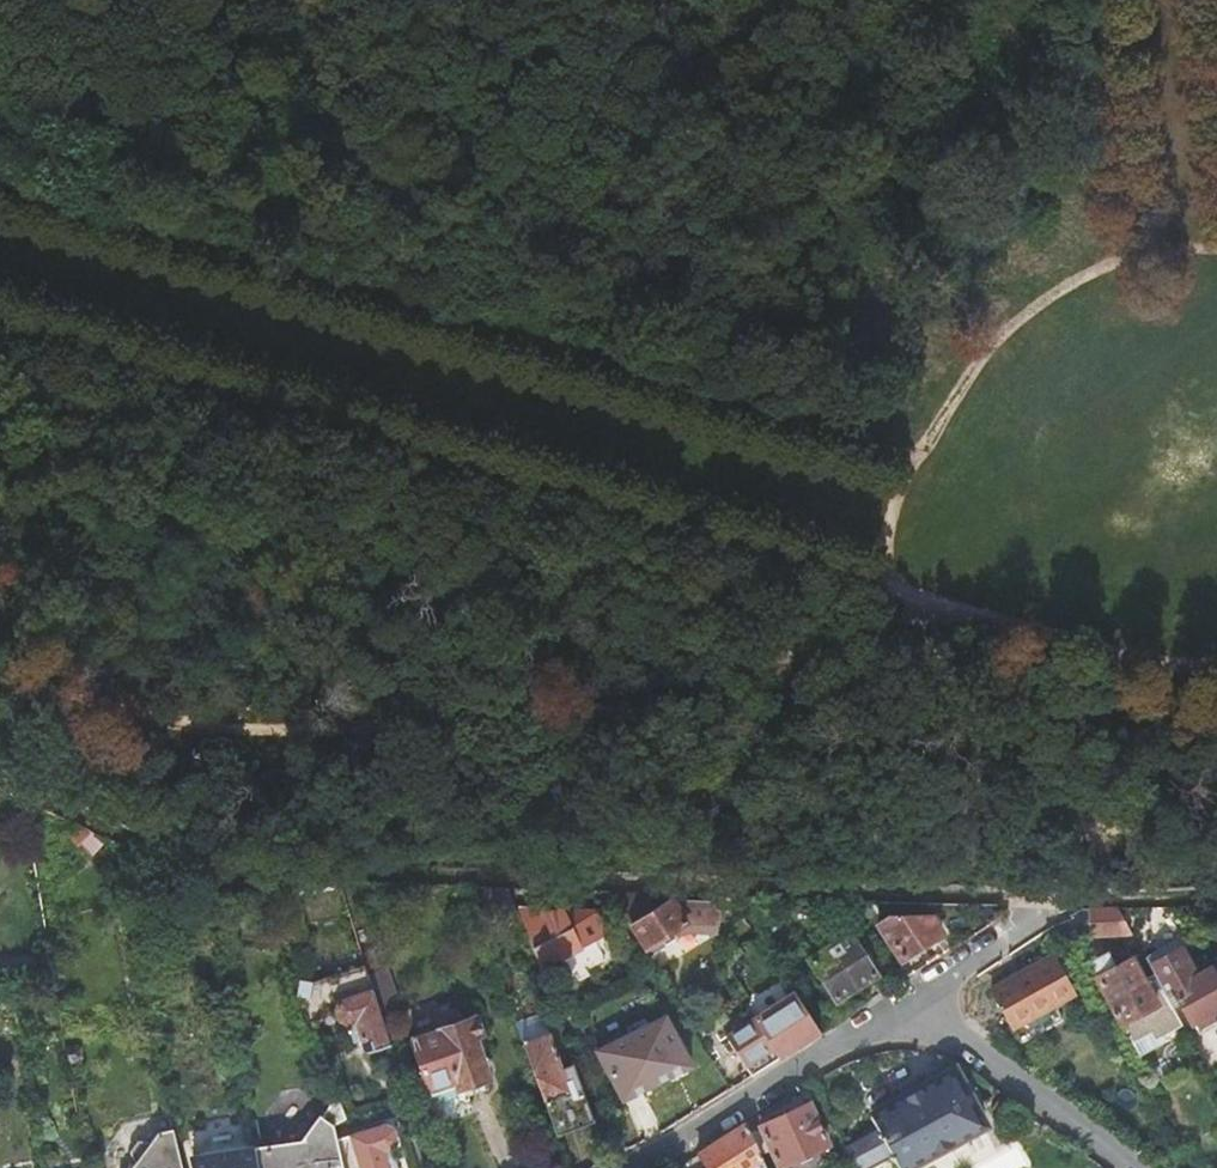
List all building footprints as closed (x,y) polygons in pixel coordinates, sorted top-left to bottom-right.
[(642,892),(611,891),(650,955),(685,934),(714,935),(715,902),(666,900),(652,907),(642,892)] [(593,911),(514,908),(537,971),(544,967),(554,986),(567,978),(571,984),(592,973),(589,966),(603,959),(593,940),(605,933),(593,911)] [(1130,934),(1116,910),(1089,911),(1091,936),(1130,934)] [(886,916),(875,923),(898,959),(938,934),(927,918),(886,916)] [(847,934),(807,959),(834,1000),(874,974),(847,934)] [(1160,989),(1166,986),(1188,1024),(1191,1023),(1197,1033),(1215,1023),(1209,1013),(1216,1008),(1216,978),(1208,962),(1197,968),(1179,935),(1142,956),(1160,989)] [(1137,1061),(1186,1034),(1160,989),(1149,995),(1130,961),(1111,970),(1104,956),(1085,965),(1137,1061)] [(1051,957),(991,990),(1029,1058),(1070,1036),(1062,1021),(1081,1011),(1051,957)] [(1216,978),(1216,958),(1208,962),(1216,978)] [(373,998),(383,1032),(411,1023),(395,970),(367,979),(373,998)] [(751,1018),(760,1032),(777,1059),(818,1033),(792,992),(751,1018)] [(365,1052),(387,1045),(383,1032),(373,998),(345,1007),(338,1017),(340,1026),(349,1030),(352,1040),(361,1038),(365,1052)] [(510,1012),(516,1029),(530,1024),(525,1007),(510,1012)] [(622,1101),(673,1074),(664,1058),(679,1050),(662,1017),(596,1053),(622,1101)] [(481,1018),(420,1040),(436,1090),(490,1072),(478,1033),(485,1031),(481,1018)] [(777,1059),(760,1032),(732,1048),(749,1077),(777,1059)] [(521,1045),(542,1103),(568,1094),(547,1036),(521,1045)] [(664,1058),(673,1074),(688,1066),(679,1050),(664,1058)] [(950,1071),(919,1085),(922,1092),(953,1078),(950,1071)] [(850,1167),(870,1167),(890,1159),(895,1167),(908,1167),(979,1133),(953,1078),(922,1092),(919,1085),(912,1088),(911,1086),(905,1089),(897,1095),(900,1102),(867,1117),(874,1131),(844,1145),(838,1133),(834,1135),(850,1167)] [(864,1110),(867,1117),(900,1102),(897,1095),(864,1110)] [(761,1128),(780,1167),(782,1167),(827,1146),(806,1106),(761,1128)] [(331,1127),(322,1118),(297,1144),(249,1151),(252,1167),(340,1167),(331,1127)] [(697,1155),(703,1167),(761,1167),(764,1167),(745,1124),(697,1155)] [(352,1136),(361,1167),(397,1167),(392,1149),(396,1143),(392,1130),(385,1127),(352,1136)] [(170,1132),(153,1136),(145,1145),(142,1143),(139,1142),(136,1141),(133,1142),(131,1143),(129,1144),(127,1145),(126,1147),(125,1149),(124,1151),(124,1154),(124,1156),(125,1159),(125,1161),(127,1163),(129,1165),(126,1167),(178,1167),(170,1132)] [(967,1167),(1026,1167),(1032,1165),(1019,1138),(990,1152),(982,1135),(957,1146),(967,1167)] [(249,1151),(249,1148),(197,1157),(198,1167),(252,1167),(249,1151)]
